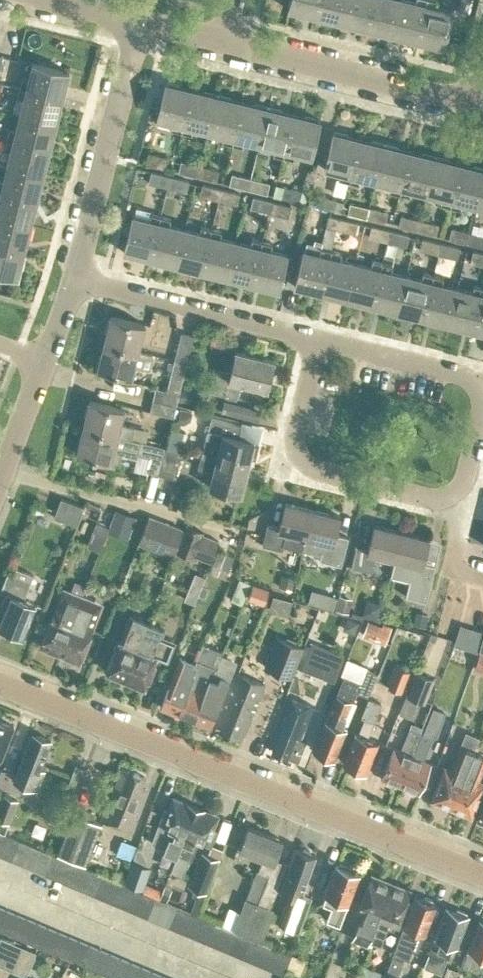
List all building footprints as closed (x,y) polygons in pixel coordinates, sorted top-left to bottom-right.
[(314,14),(318,0),(291,0),(289,8),(314,14)] [(340,20),(345,0),(318,0),(314,14),(340,20)] [(365,26),(372,0),(345,0),(340,20),(365,26)] [(390,33),(399,0),(372,0),(365,26),(390,33)] [(416,39),(426,0),(415,0),(415,1),(410,0),(399,0),(390,33),(416,39)] [(416,39),(442,45),(451,10),(435,6),(436,0),(426,0),(416,39)] [(22,80),(20,90),(63,101),(69,75),(34,66),(30,82),(22,80)] [(171,127),(181,129),(192,86),(166,80),(157,116),(173,119),(171,127)] [(193,125),(208,128),(217,93),(192,86),(181,129),(192,132),(193,125)] [(25,102),(21,117),(57,126),(63,101),(20,90),(17,100),(25,102)] [(222,139),(232,142),(243,99),(217,93),(208,128),(223,132),(222,139)] [(244,137),(259,141),(268,105),(243,99),(232,142),(242,145),(244,137)] [(272,152),(283,154),(293,111),(268,105),(259,141),(274,145),(272,152)] [(293,111),(283,154),(293,157),(295,150),(311,153),(319,118),(293,111)] [(10,131),(7,141),(50,152),(57,126),(21,117),(17,133),(10,131)] [(338,176),(348,179),(359,136),(333,129),(324,165),(340,169),(338,176)] [(360,174),(375,178),(384,142),(359,136),(348,179),(359,181),(360,174)] [(12,153),(8,168),(44,177),(50,152),(7,141),(5,151),(12,153)] [(389,189),(399,191),(410,148),(384,142),(375,178),(390,181),(389,189)] [(411,187),(426,190),(435,155),(410,148),(399,191),(409,194),(411,187)] [(146,162),(164,167),(167,156),(148,151),(146,162)] [(440,201),(450,204),(461,161),(435,155),(426,190),(441,194),(440,201)] [(178,170),(196,175),(199,164),(180,159),(178,170)] [(477,203),(482,179),(482,166),(461,161),(450,204),(460,207),(462,199),(477,203)] [(199,164),(196,175),(216,179),(218,168),(199,164)] [(38,202),(44,177),(8,168),(5,184),(0,182),(0,193),(38,202)] [(148,181),(167,185),(170,174),(151,170),(148,181)] [(229,183),(247,187),(250,176),(231,172),(229,183)] [(170,174),(167,185),(186,190),(189,179),(170,174)] [(250,176),(247,187),(266,192),(269,181),(250,176)] [(199,193),(218,198),(220,187),(202,182),(199,193)] [(280,195),(299,200),(302,189),(283,184),(280,195)] [(220,187),(218,198),(237,203),(240,192),(220,187)] [(31,228),(38,202),(0,193),(0,220),(31,228)] [(314,204),(333,209),(336,198),(317,193),(314,204)] [(250,206),(269,211),(271,200),(253,195),(250,206)] [(271,200),(269,211),(288,215),(290,204),(271,200)] [(347,212),(367,217),(369,206),(350,201),(347,212)] [(369,206),(367,217),(385,221),(387,210),(369,206)] [(124,250),(149,257),(160,214),(150,211),(148,218),(132,215),(131,221),(127,237),(124,250)] [(317,222),(336,227),(339,216),(320,212),(317,222)] [(398,224),(417,229),(419,218),(400,213),(398,224)] [(149,257),(175,263),(184,227),(168,224),(170,216),(160,214),(149,257)] [(339,216),(336,227),(355,232),(358,221),(339,216)] [(419,218),(417,229),(435,234),(438,223),(419,218)] [(119,235),(127,237),(131,221),(123,219),(119,235)] [(25,253),(31,228),(0,220),(0,247),(25,253)] [(175,263),(200,269),(211,226),(201,224),(199,231),(184,227),(175,263)] [(368,235),(387,240),(390,229),(371,224),(368,235)] [(200,269),(226,276),(234,240),(219,236),(221,229),(211,226),(200,269)] [(449,237),(468,242),(470,231),(451,226),(449,237)] [(390,229),(387,240),(406,244),(409,233),(390,229)] [(468,242),(482,245),(482,234),(470,231),(468,242)] [(226,276),(251,282),(262,239),(251,236),(250,244),(234,240),(226,276)] [(419,248),(438,252),(440,241),(422,237),(419,248)] [(262,239),(251,282),(277,288),(286,253),(270,249),(272,241),(262,239)] [(440,241),(438,252),(456,257),(459,246),(440,241)] [(294,284),(320,291),(331,248),(321,245),(319,252),(303,249),(294,284)] [(0,247),(0,275),(19,279),(25,253),(0,247)] [(320,291),(346,297),(355,261),(339,258),(341,250),(331,248),(320,291)] [(482,263),(482,252),(473,249),(470,260),(482,263)] [(346,297),(371,303),(382,260),(372,258),(370,265),(355,261),(346,297)] [(371,303),(397,310),(405,274),(390,270),(392,263),(382,260),(371,303)] [(397,310),(422,316),(433,273),(422,270),(421,278),(405,274),(397,310)] [(422,316),(447,322),(456,287),(441,283),(443,275),(433,273),(422,316)] [(473,329),(482,288),(482,285),(473,283),(471,290),(456,287),(447,322),(473,329)] [(473,329),(482,331),(482,288),(473,329)] [(112,314),(105,341),(135,348),(141,321),(112,314)] [(179,331),(172,358),(185,361),(191,333),(179,331)] [(135,348),(105,341),(98,368),(129,375),(133,361),(148,364),(150,351),(135,348)] [(212,390),(235,396),(242,381),(267,387),(274,358),(235,349),(230,371),(218,368),(216,376),(214,376),(211,388),(213,388),(212,390)] [(155,386),(152,398),(175,404),(185,361),(172,358),(165,388),(155,386)] [(178,399),(190,401),(193,390),(181,388),(178,399)] [(91,398),(84,425),(131,437),(134,425),(119,421),(122,406),(91,398)] [(175,404),(152,398),(149,409),(173,415),(175,404)] [(222,410),(238,415),(241,403),(224,399),(222,410)] [(175,420),(183,422),(189,419),(191,411),(179,408),(175,420)] [(211,416),(200,454),(216,458),(247,466),(250,456),(255,457),(259,441),(238,436),(241,424),(211,416)] [(147,469),(158,471),(165,445),(140,439),(141,439),(131,437),(84,425),(77,452),(119,462),(121,451),(136,455),(137,452),(151,455),(147,469)] [(165,445),(158,471),(175,476),(181,449),(165,445)] [(216,458),(200,454),(198,466),(213,470),(209,485),(240,493),(247,466),(216,458)] [(76,524),(83,505),(60,496),(53,515),(76,524)] [(283,543),(302,548),(312,507),(284,501),(278,525),(267,522),(262,543),(282,548),(283,543)] [(312,507),(302,548),(320,553),(319,558),(341,563),(348,535),(336,532),(340,514),(312,507)] [(128,538),(136,515),(116,508),(107,530),(128,538)] [(182,527),(163,520),(148,514),(138,542),(172,555),(182,527)] [(87,543),(99,548),(108,525),(107,525),(96,520),(87,543)] [(375,552),(394,557),(401,529),(374,522),(368,547),(356,544),(351,565),(371,570),(375,552)] [(194,555),(210,561),(219,539),(202,533),(203,531),(186,524),(176,550),(193,557),(194,555)] [(394,557),(390,574),(409,578),(405,594),(425,599),(434,563),(423,561),(429,536),(401,529),(394,557)] [(218,549),(209,569),(224,576),(233,555),(218,549)] [(0,589),(5,591),(1,603),(6,605),(0,620),(0,625),(9,628),(8,630),(18,634),(19,632),(22,634),(31,612),(33,613),(37,603),(23,597),(31,579),(8,570),(0,589)] [(279,585),(293,589),(297,577),(282,573),(279,585)] [(185,596),(195,600),(202,581),(192,577),(185,596)] [(230,598),(241,603),(250,582),(239,577),(230,598)] [(264,603),(269,588),(252,582),(247,597),(264,603)] [(82,593),(64,586),(41,641),(44,643),(43,645),(53,649),(53,646),(61,649),(82,593)] [(103,601),(82,593),(61,649),(68,652),(67,654),(76,658),(77,656),(80,657),(103,601)] [(321,607),(333,610),(337,596),(324,593),(321,607)] [(349,611),(352,597),(339,594),(335,608),(349,611)] [(425,626),(429,613),(416,610),(413,623),(425,626)] [(118,673),(125,676),(147,620),(130,613),(120,638),(118,637),(116,641),(113,645),(113,649),(106,668),(108,669),(110,672),(115,674),(118,673)] [(381,624),(367,619),(363,630),(385,639),(391,625),(382,621),(381,624)] [(147,620),(125,676),(132,679),(133,682),(139,684),(142,683),(145,684),(152,665),(154,661),(155,657),(156,654),(167,658),(174,639),(161,634),(164,627),(147,620)] [(472,649),(478,629),(460,623),(454,643),(472,649)] [(265,664),(291,676),(304,646),(278,635),(265,664)] [(194,669),(177,711),(194,718),(215,662),(217,663),(222,650),(202,642),(195,661),(192,668),(194,669)] [(304,668),(333,679),(343,654),(314,643),(304,668)] [(180,656),(160,705),(177,711),(194,669),(192,668),(195,661),(180,656)] [(215,662),(194,718),(210,724),(228,678),(219,674),(223,665),(217,663),(215,662)] [(388,685),(401,690),(409,669),(396,664),(388,685)] [(356,690),(368,695),(377,671),(365,666),(356,690)] [(408,693),(424,699),(433,677),(416,670),(408,693)] [(221,724),(219,729),(237,735),(238,731),(244,733),(264,681),(237,671),(217,722),(221,724)] [(319,753),(330,757),(331,755),(333,756),(346,726),(338,722),(342,712),(345,714),(351,699),(347,697),(355,677),(344,673),(326,718),(325,717),(313,748),(320,750),(319,753)] [(301,737),(313,705),(287,694),(268,742),(273,744),(271,749),(297,759),(305,739),(301,737)] [(378,739),(367,735),(373,720),(374,720),(381,702),(368,697),(361,715),(364,716),(358,731),(355,730),(342,760),(353,765),(354,767),(359,769),(362,768),(366,770),(378,739)] [(427,718),(422,732),(432,736),(434,737),(445,710),(433,705),(427,718)] [(1,756),(13,724),(0,719),(0,755),(1,756)] [(393,780),(399,783),(420,731),(422,726),(411,721),(400,748),(393,746),(381,775),(383,776),(385,779),(390,782),(393,780)] [(13,779),(36,788),(44,769),(39,767),(50,739),(32,731),(13,779)] [(420,731),(399,783),(406,786),(407,788),(413,791),(415,789),(418,790),(430,761),(423,758),(432,736),(422,732),(420,731)] [(432,797),(451,805),(474,749),(473,749),(478,737),(466,732),(462,744),(451,769),(444,766),(432,797)] [(451,805),(471,813),(482,782),(475,779),(482,760),(482,753),(474,749),(451,805)] [(68,782),(79,786),(86,768),(75,763),(68,782)] [(141,785),(145,775),(122,766),(102,817),(131,829),(147,787),(141,785)] [(8,820),(16,798),(3,793),(0,801),(0,817),(8,820)] [(176,853),(196,804),(173,795),(168,809),(164,807),(158,823),(151,841),(164,845),(163,848),(176,853)] [(176,853),(170,869),(182,873),(188,858),(190,859),(198,839),(210,843),(216,828),(213,827),(218,813),(196,804),(176,853)] [(91,818),(92,816),(91,816),(90,811),(82,812),(81,812),(81,814),(72,810),(57,852),(84,862),(100,821),(91,818)] [(233,928),(260,939),(261,939),(272,908),(268,906),(286,862),(274,857),(281,838),(248,825),(239,847),(263,856),(258,868),(256,868),(245,897),(244,897),(233,928)] [(1,854),(9,834),(3,831),(0,830),(0,853),(1,854)] [(1,854),(11,858),(20,838),(9,834),(1,854)] [(11,858),(22,863),(30,843),(20,838),(11,858)] [(131,858),(134,850),(137,844),(122,838),(116,853),(131,858)] [(22,863),(32,867),(41,847),(30,843),(22,863)] [(287,903),(284,902),(278,921),(299,929),(311,895),(302,892),(316,854),(311,852),(311,850),(310,849),(310,848),(309,847),(307,846),(305,846),(304,846),(303,846),(301,847),(300,848),(295,846),(279,890),(290,894),(287,903)] [(32,867),(43,871),(51,851),(41,847),(32,867)] [(43,871),(53,876),(61,856),(51,851),(43,871)] [(189,882),(195,885),(205,889),(218,857),(204,851),(201,859),(198,858),(189,882)] [(53,876),(63,880),(72,860),(61,856),(53,876)] [(143,888),(151,865),(132,859),(124,881),(143,888)] [(63,880),(74,885),(82,865),(72,860),(63,880)] [(335,862),(324,893),(335,897),(327,918),(339,922),(347,902),(359,871),(349,868),(350,865),(339,861),(338,863),(335,862)] [(74,885),(84,889),(93,869),(82,865),(74,885)] [(84,889),(95,893),(103,873),(93,869),(84,889)] [(95,893),(105,898),(114,878),(103,873),(95,893)] [(356,934),(367,938),(389,883),(381,880),(378,876),(374,877),(370,875),(358,906),(366,909),(356,934)] [(105,898),(116,902),(124,882),(114,878),(105,898)] [(116,902),(126,907),(135,887),(124,882),(116,902)] [(389,883),(367,938),(380,943),(390,919),(397,921),(409,890),(405,889),(402,886),(397,886),(389,883)] [(159,897),(166,900),(171,887),(164,884),(162,889),(159,897)] [(126,907),(137,911),(145,891),(135,887),(126,907)] [(137,911),(147,915),(155,895),(145,891),(137,911)] [(435,901),(431,900),(432,898),(424,895),(423,897),(414,893),(393,951),(408,957),(412,946),(417,948),(425,928),(427,928),(430,921),(428,920),(435,901)] [(147,915),(157,920),(166,900),(155,895),(147,915)] [(157,920),(168,924),(176,904),(166,900),(157,920)] [(168,924),(178,929),(187,909),(176,904),(168,924)] [(423,964),(441,971),(448,951),(453,953),(468,914),(465,913),(466,910),(456,907),(455,909),(445,905),(423,964)] [(7,932),(16,912),(5,907),(0,920),(0,928),(7,932)] [(178,929),(189,933),(197,913),(187,909),(178,929)] [(7,932),(18,936),(26,916),(16,912),(7,932)] [(189,933),(199,937),(208,917),(197,913),(189,933)] [(18,936),(28,940),(37,920),(26,916),(18,936)] [(199,937),(210,942),(218,922),(208,917),(199,937)] [(468,949),(463,964),(479,970),(482,960),(482,919),(479,918),(468,949)] [(28,940),(39,945),(47,925),(37,920),(28,940)] [(210,942),(220,946),(229,926),(218,922),(210,942)] [(39,945),(49,949),(57,929),(47,925),(39,945)] [(220,946),(231,951),(239,931),(229,926),(220,946)] [(49,949),(59,954),(68,934),(57,929),(49,949)] [(231,951),(241,955),(249,935),(239,931),(231,951)] [(59,954),(70,958),(78,938),(68,934),(59,954)] [(241,955),(251,959),(260,939),(249,935),(241,955)] [(70,958),(80,962),(89,942),(78,938),(70,958)] [(251,959),(262,964),(270,944),(260,939),(251,959)] [(3,964),(14,969),(23,947),(12,942),(3,964)] [(80,962),(90,967),(99,947),(89,942),(80,962)] [(262,964),(272,968),(281,948),(270,944),(262,964)] [(23,947),(14,969),(25,974),(34,951),(23,947)] [(90,967),(101,971),(109,951),(99,947),(90,967)] [(281,948),(272,968),(283,973),(291,952),(281,948)] [(101,971),(111,976),(120,956),(109,951),(101,971)] [(117,977),(122,977),(130,960),(120,956),(111,976),(117,977)] [(141,964),(130,960),(122,977),(135,977),(141,964)] [(151,969),(141,964),(135,977),(147,977),(151,969)] [(457,968),(446,964),(441,977),(453,977),(457,968)] [(161,973),(151,969),(147,977),(159,977),(161,973)] [(383,971),(380,977),(396,977),(397,975),(384,969),(383,971)]
